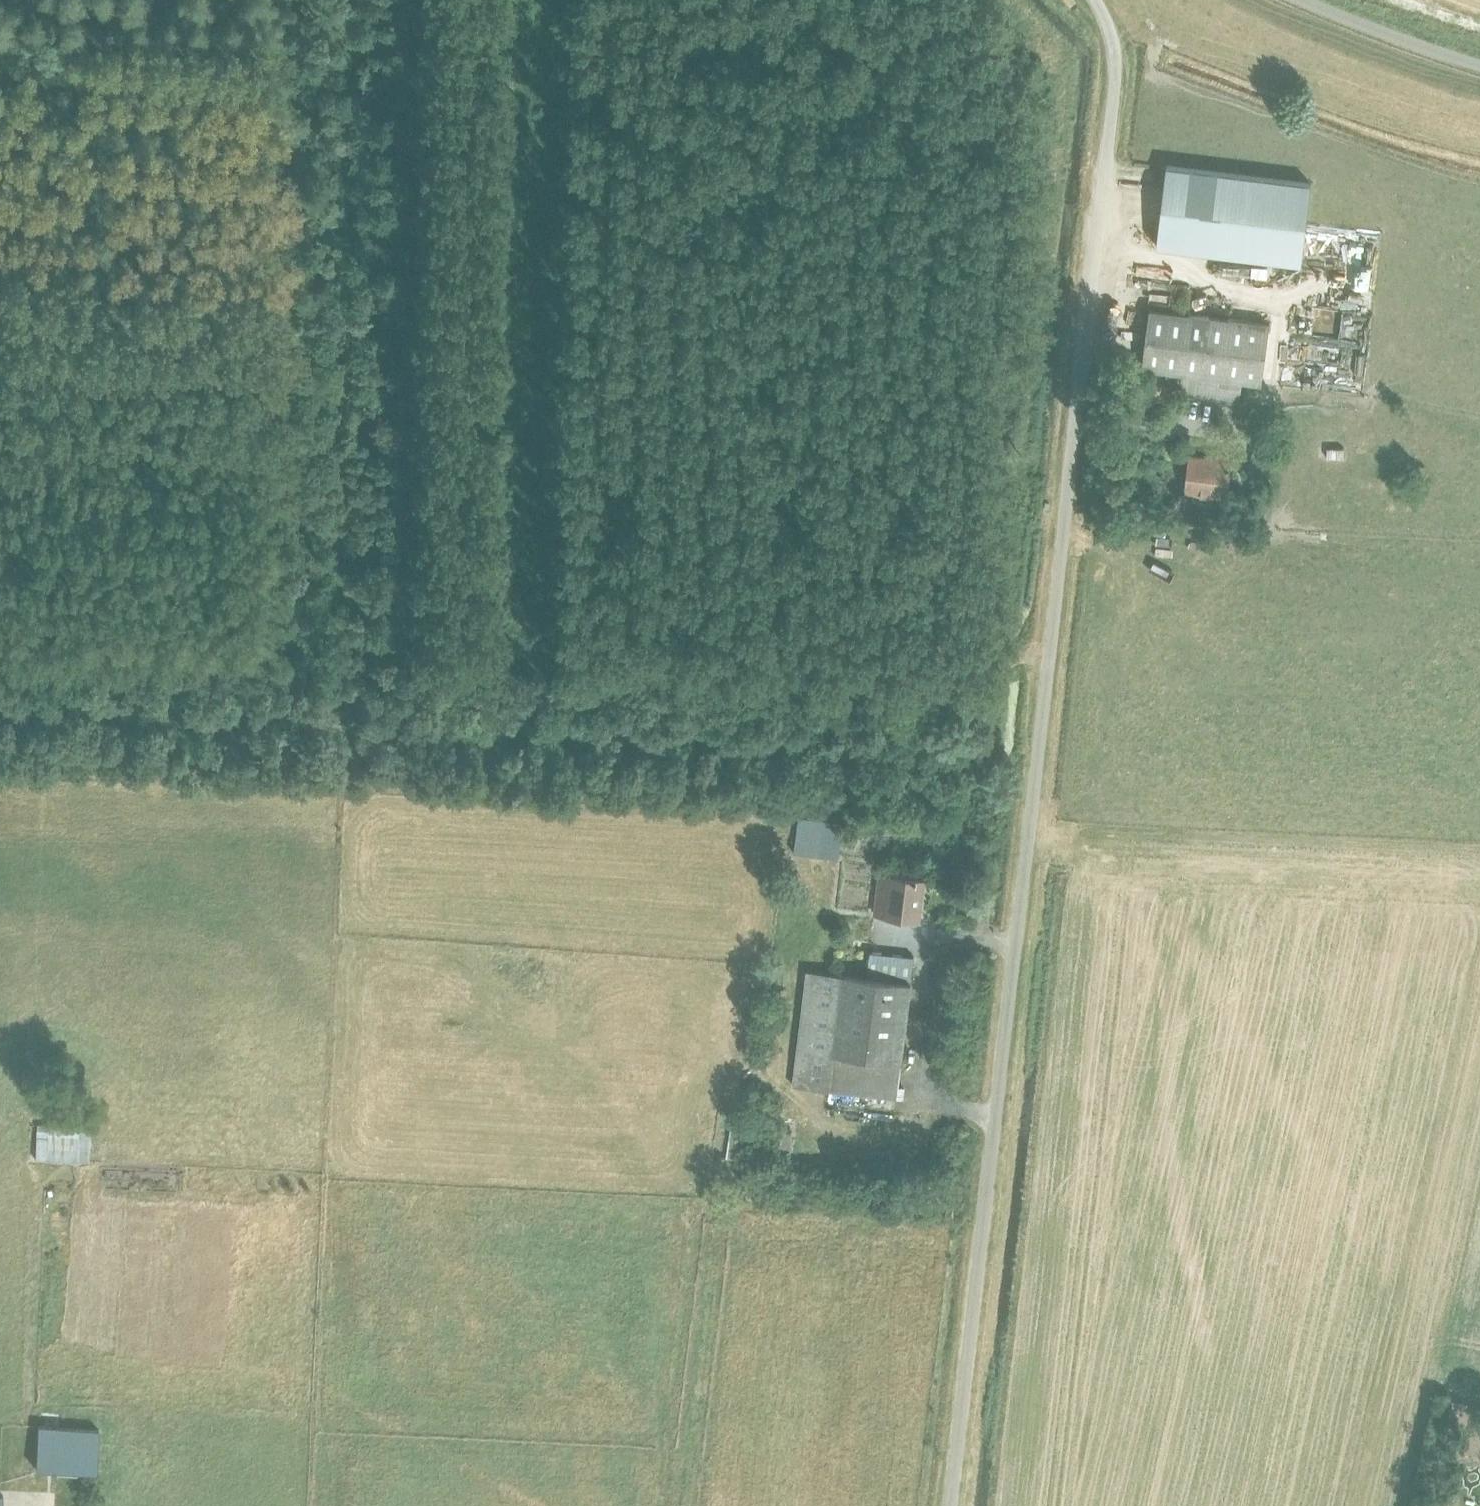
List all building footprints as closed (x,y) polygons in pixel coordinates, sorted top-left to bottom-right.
[(1157,245),(1301,263),(1311,183),(1166,165),(1157,245)] [(1272,273),(1273,261),(1256,259),(1255,271),(1272,273)] [(1151,279),(1151,284),(1142,284),(1142,299),(1187,299),(1187,279),(1151,279)] [(1341,329),(1342,307),(1318,306),(1318,328),(1341,329)] [(1270,324),(1150,309),(1143,368),(1161,371),(1158,400),(1178,403),(1179,394),(1240,402),(1242,381),(1262,383),(1270,324)] [(1331,453),(1349,453),(1349,441),(1331,441),(1331,453)] [(1186,491),(1227,496),(1231,460),(1190,455),(1186,491)] [(798,849),(843,851),(844,817),(799,815),(798,849)] [(875,913),(918,918),(924,874),(912,873),(912,878),(879,874),(875,913)] [(793,1085),(897,1098),(914,956),(871,950),(869,978),(807,970),(793,1085)] [(727,1155),(737,1156),(743,1112),(733,1111),(727,1155)] [(35,1159),(89,1161),(91,1126),(37,1124),(35,1159)] [(36,1468),(97,1471),(99,1429),(38,1425),(36,1468)]
